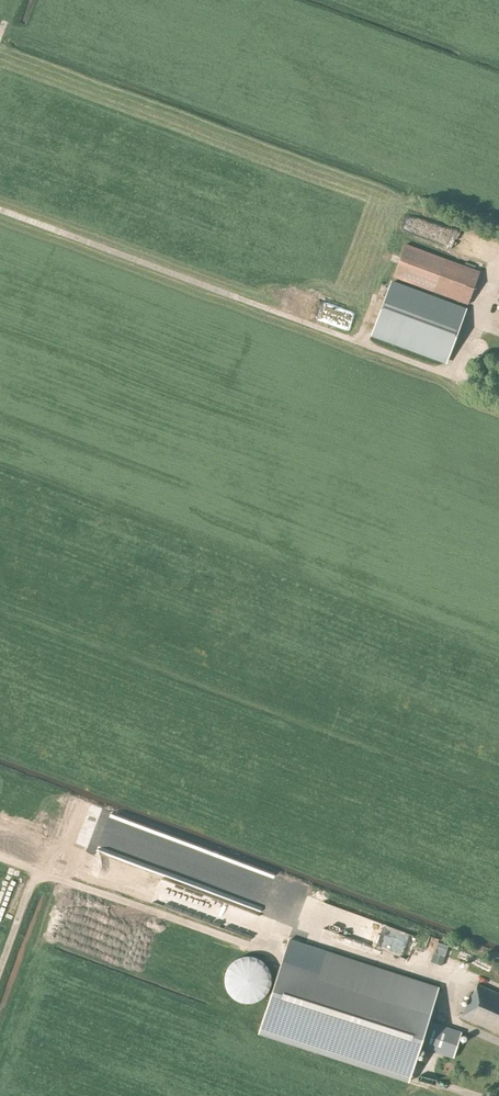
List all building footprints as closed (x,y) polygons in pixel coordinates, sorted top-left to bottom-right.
[(433,233),(436,223),(415,215),(408,235),(423,240),(426,231),(433,233)] [(490,244),(446,225),(441,237),(463,246),(464,244),(486,253),(490,244)] [(405,243),(393,276),(468,305),(480,271),(474,269),(475,265),(467,262),(465,265),(405,243)] [(482,261),(484,255),(470,250),(468,256),(482,261)] [(466,310),(431,298),(391,283),(372,333),(447,361),(466,310)] [(169,848),(163,866),(243,893),(240,901),(232,898),(226,916),(284,935),(288,921),(291,922),(292,918),(308,923),(317,898),(169,848)] [(440,987),(326,950),(319,972),(282,960),(258,1034),(409,1083),(420,1048),(454,1059),(462,1032),(429,1021),(440,987)] [(446,967),(449,958),(440,954),(436,963),(446,967)] [(471,954),(468,961),(478,966),(481,960),(471,954)] [(249,956),(248,956),(247,956),(244,956),(241,957),(240,957),(238,958),(236,959),(233,961),(232,962),(231,963),(230,964),(229,966),(228,967),(227,968),(226,970),(226,971),(225,973),(225,975),(224,976),(224,978),(224,980),(224,981),(224,984),(225,985),(225,987),(226,988),(226,990),(227,991),(228,993),(230,995),(231,996),(232,997),(233,998),(235,999),(235,1000),(237,1001),(239,1002),(240,1002),(243,1003),(245,1003),(249,1003),(252,1003),(254,1003),(255,1002),(257,1002),(258,1001),(260,1000),(262,998),(265,996),(266,995),(267,993),(268,992),(269,991),(269,989),(270,988),(271,985),(271,984),(271,982),(271,980),(271,979),(271,977),(271,975),(271,973),(270,971),(269,970),(269,968),(268,967),(267,966),(266,964),(264,962),(262,961),(262,960),(260,959),(259,959),(257,958),(254,957),(251,956),(249,956)] [(486,971),(488,962),(481,960),(479,968),(486,971)] [(477,984),(473,995),(471,994),(463,1014),(460,1013),(459,1016),(498,1033),(498,994),(477,984)]
